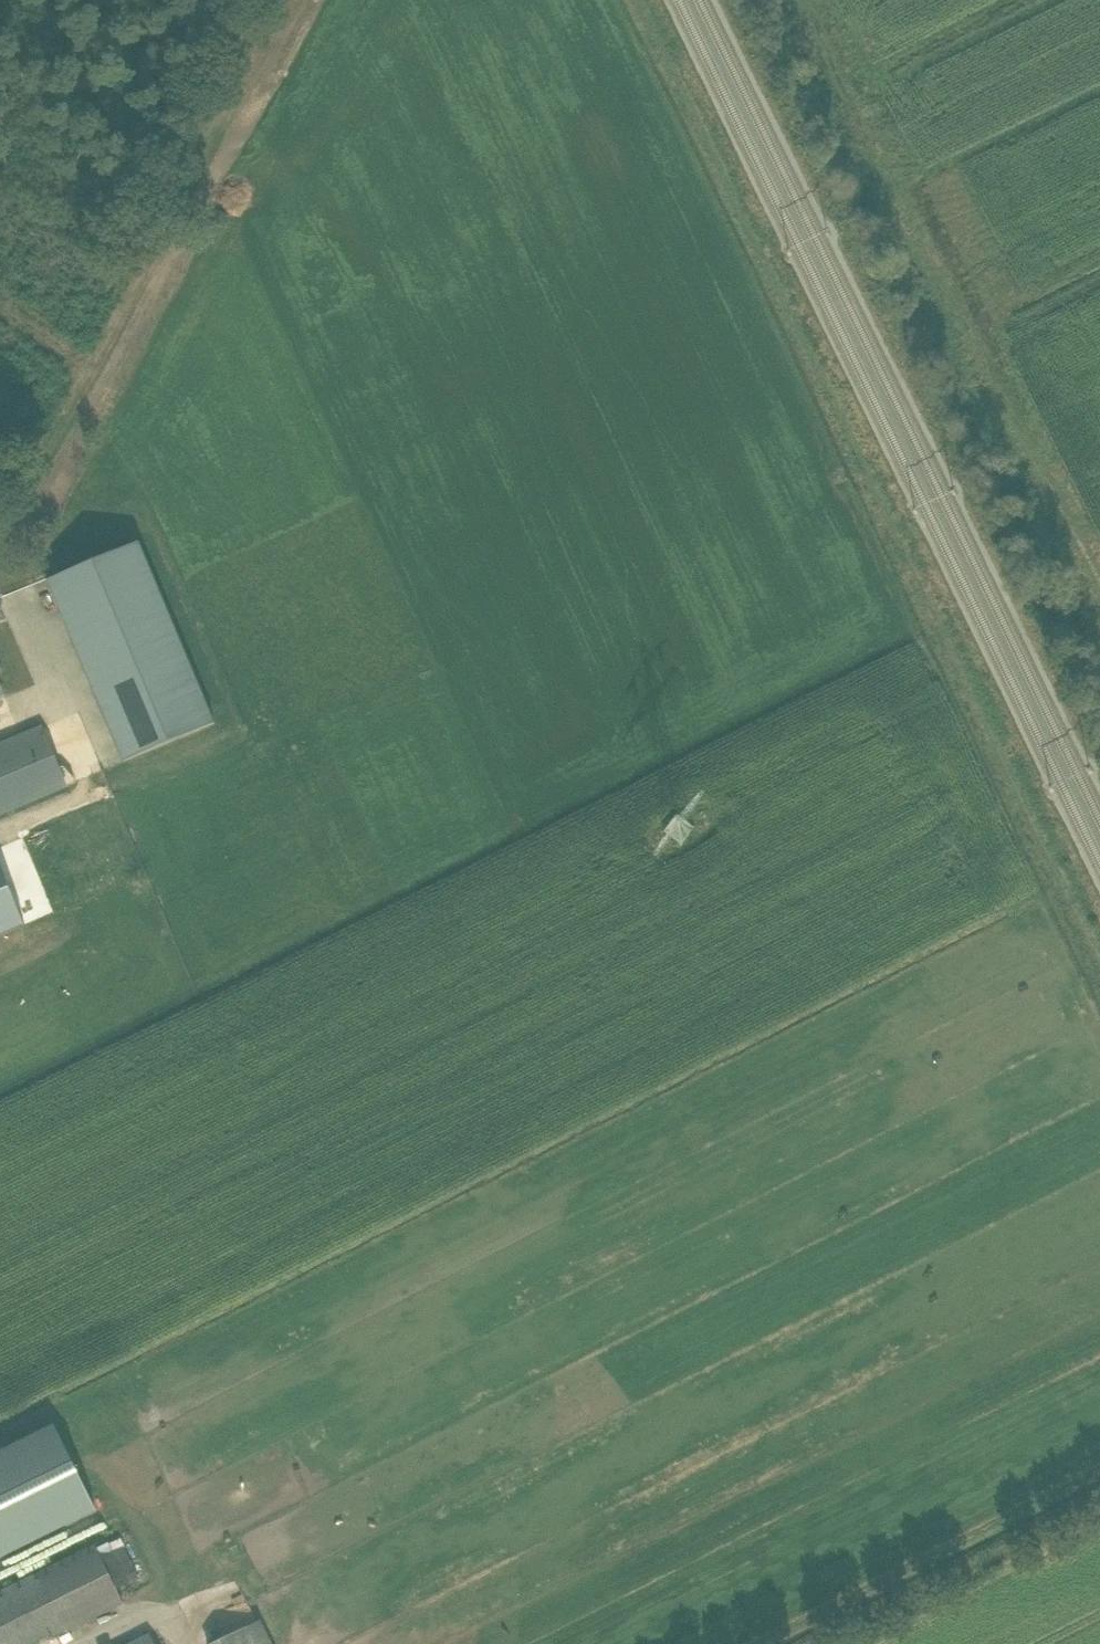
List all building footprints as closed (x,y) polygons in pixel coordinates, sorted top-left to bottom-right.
[(123,761),(215,723),(138,541),(47,579),(123,761)] [(65,788),(41,729),(0,746),(0,815),(65,788)] [(680,841),(691,827),(677,816),(666,830),(680,841)] [(25,924),(22,917),(0,864),(0,935),(25,924)] [(0,1458),(0,1566),(69,1532),(26,1445),(0,1458)] [(124,1602),(118,1589),(139,1577),(123,1544),(100,1555),(95,1543),(38,1573),(0,1592),(0,1643),(40,1643),(124,1602)] [(210,1643),(273,1643),(261,1619),(210,1643)]
